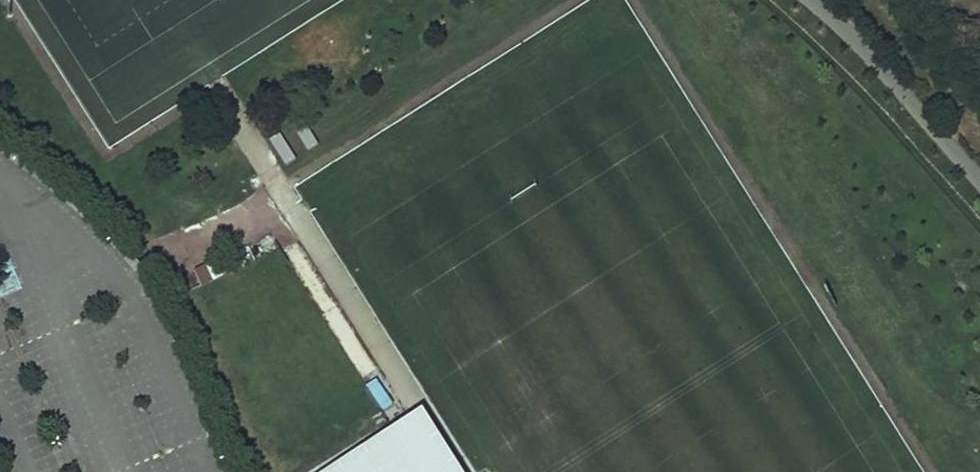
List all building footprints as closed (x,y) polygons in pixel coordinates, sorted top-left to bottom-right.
[(331,471),(377,471),(399,458),(408,471),(449,471),(416,419),(331,471)] [(399,458),(377,471),(408,471),(399,458)]
